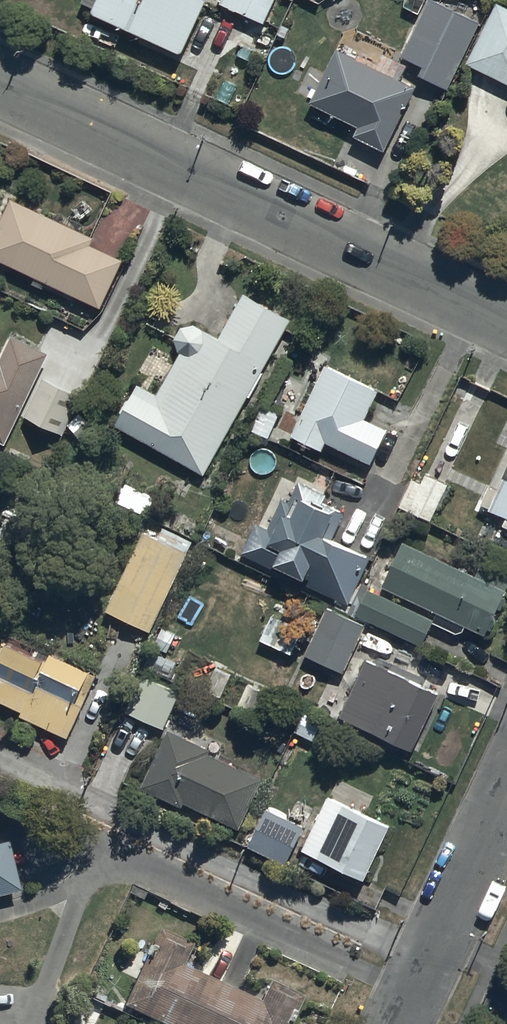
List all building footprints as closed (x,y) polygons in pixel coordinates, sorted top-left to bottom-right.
[(190,0),(83,0),(79,9),(94,15),(91,21),(180,62),(205,7),(190,0)] [(220,10),(265,30),(278,0),(224,0),(220,10)] [(479,28),(430,6),(404,65),(425,74),(421,83),(449,95),(479,28)] [(495,8),(466,65),(506,85),(506,15),(495,8)] [(308,68),(296,92),(313,100),(309,108),(358,133),(354,141),(384,156),(414,95),(397,87),(405,70),(384,59),(376,74),(337,54),(326,77),(308,68)] [(0,226),(0,266),(100,314),(123,266),(89,250),(93,243),(11,203),(0,226)] [(138,391),(115,432),(204,480),(287,325),(242,301),(219,344),(195,331),(182,332),(174,342),(176,353),(181,357),(154,400),(138,391)] [(6,451),(49,359),(11,342),(1,365),(0,365),(0,448),(6,451)] [(378,398),(324,373),(291,442),(322,457),(325,450),(371,471),(387,435),(365,425),(378,398)] [(78,400),(42,385),(25,423),(61,438),(78,400)] [(447,490),(423,478),(419,487),(410,482),(396,511),(429,527),(447,490)] [(489,515),(503,523),(500,529),(506,533),(506,478),(489,515)] [(257,528),(241,559),(302,591),(304,586),(347,609),(370,564),(327,542),(336,526),(339,528),(345,516),(324,505),(327,499),(300,484),(288,507),(281,503),(266,532),(257,528)] [(185,560),(142,542),(108,620),(151,639),(185,560)] [(403,549),(383,592),(486,640),(506,593),(506,580),(480,568),(474,582),(403,549)] [(433,626),(367,595),(355,621),(421,652),(433,626)] [(365,630),(325,614),(305,660),(345,677),(365,630)] [(301,636),(271,620),(260,642),(290,658),(301,636)] [(44,673),(0,654),(0,699),(22,708),(16,722),(66,745),(95,681),(50,661),(44,673)] [(338,721),(410,758),(439,700),(367,664),(338,721)] [(131,720),(162,735),(172,713),(141,698),(131,720)] [(210,755),(167,735),(140,794),(181,813),(184,808),(237,832),(260,783),(208,760),(210,755)] [(325,802),(299,855),(365,888),(391,835),(325,802)] [(22,896),(11,845),(0,848),(0,901),(22,896)] [(184,970),(192,948),(159,933),(151,950),(157,953),(152,964),(145,961),(120,1014),(143,1023),(293,1023),(304,1001),(270,985),(261,1005),(184,970)]
